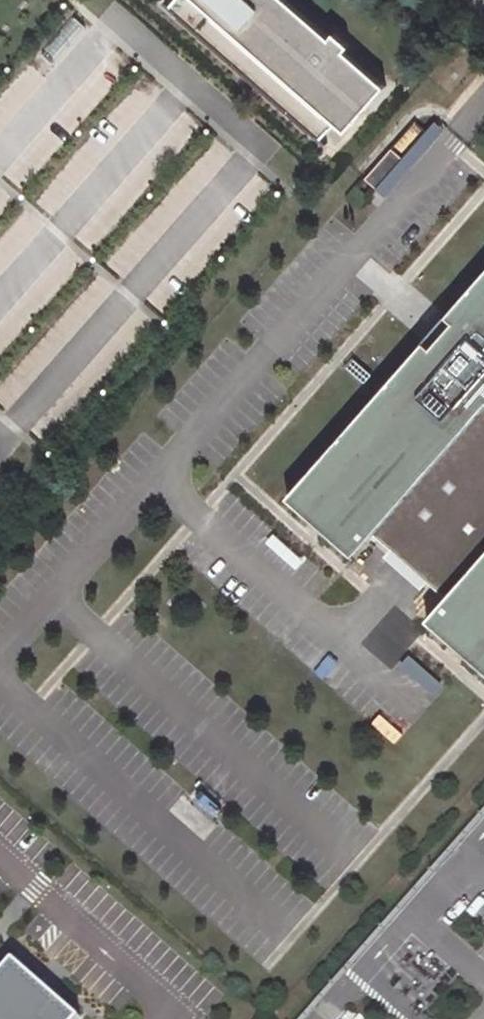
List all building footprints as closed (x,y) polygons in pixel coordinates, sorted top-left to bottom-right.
[(169,2),(320,136),(335,119),(346,128),(386,83),(346,47),(350,41),(335,28),(330,33),(293,0),(170,0),(169,2)] [(405,154),(392,143),(366,174),(385,191),(445,123),(438,117),(405,154)] [(288,496),(354,553),(373,531),(447,596),(427,618),(483,668),(483,273),(447,315),(455,321),(432,346),(425,340),(288,496)] [(75,1014),(8,956),(0,965),(0,1018),(71,1018),(75,1014)]
